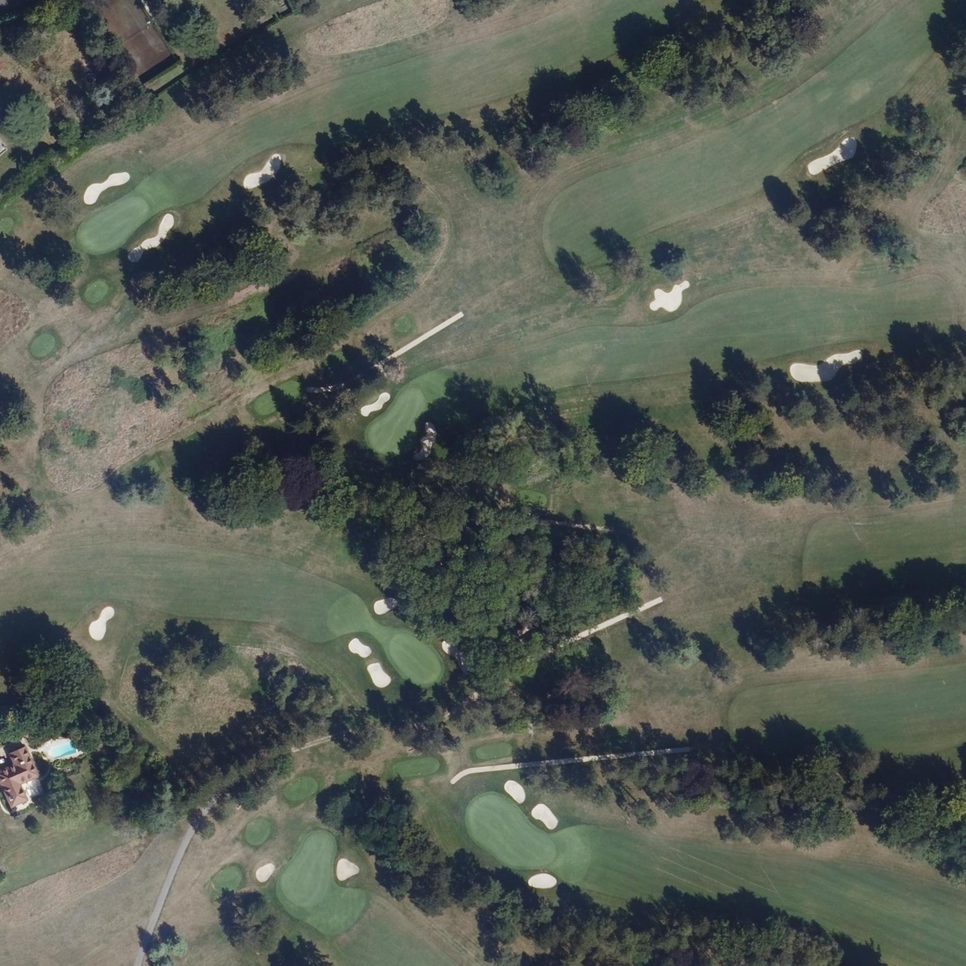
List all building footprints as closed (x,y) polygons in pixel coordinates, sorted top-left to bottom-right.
[(26,747),(10,755),(15,766),(0,773),(0,780),(12,808),(27,801),(20,786),(39,778),(26,747)]
